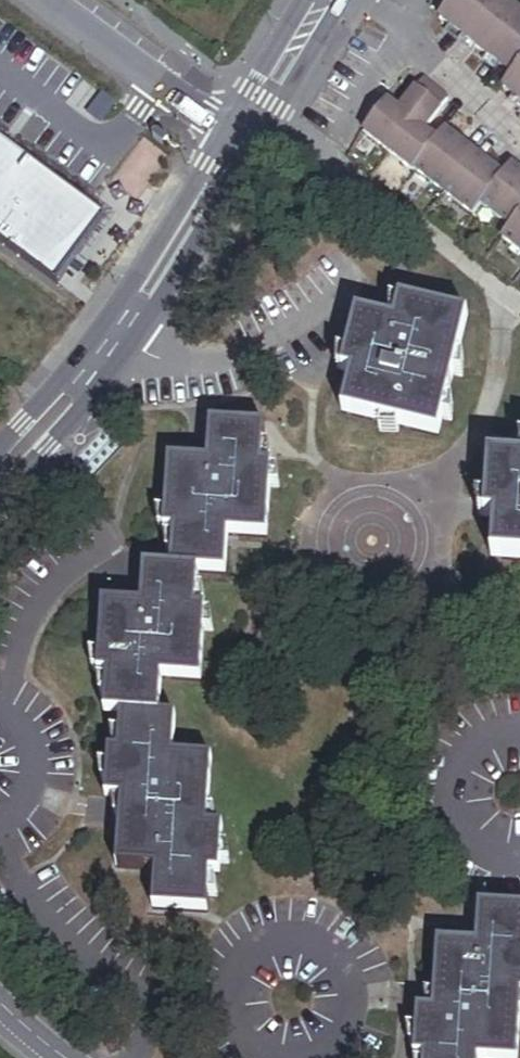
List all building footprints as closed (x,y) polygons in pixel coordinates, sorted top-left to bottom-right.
[(494,0),(455,0),(440,19),(464,38),(494,0)] [(519,17),(519,14),(502,0),(494,0),(464,38),(489,57),(519,17)] [(489,57),(513,76),(519,67),(519,17),(489,57)] [(513,76),(504,88),(519,101),(519,67),(513,76)] [(389,153),(437,91),(425,82),(402,113),(389,103),(365,134),(389,153)] [(100,117),(113,99),(100,89),(87,107),(100,117)] [(415,171),(438,141),(426,132),(450,101),(437,91),(389,153),(414,172),(415,171)] [(444,193),(472,157),(443,135),(438,141),(415,171),(444,193)] [(28,160),(2,140),(0,143),(0,197),(28,160)] [(482,205),(502,180),(472,157),(444,193),(474,216),(482,205)] [(57,181),(28,160),(0,197),(0,241),(8,247),(57,181)] [(512,166),(502,180),(482,205),(512,228),(519,218),(519,172),(512,166)] [(57,283),(106,217),(57,181),(8,247),(57,283)] [(512,228),(504,239),(519,251),(519,218),(512,228)] [(353,377),(344,414),(437,438),(467,322),(401,305),(396,327),(359,317),(344,375),(353,377)] [(266,540),(272,470),(262,470),(265,431),(212,426),(209,466),(171,463),(165,532),(174,533),(171,572),(199,574),(225,576),(228,537),(266,540)] [(493,561),(519,563),(519,465),(490,463),(486,520),(496,521),(493,561)] [(199,683),(205,614),(195,613),(199,574),(171,572),(146,569),(143,609),(104,606),(99,676),(108,677),(105,715),(123,717),(158,720),(162,680),(199,683)] [(206,831),(212,763),(172,760),(175,721),(158,720),(123,717),(120,755),(112,755),(108,800),(123,801),(118,869),(157,872),(154,911),(207,915),(211,876),(219,876),(223,832),(206,831)] [(519,1020),(519,913),(480,909),(477,949),(440,946),(434,1015),(421,1014),(417,1057),(517,1057),(519,1020)]
